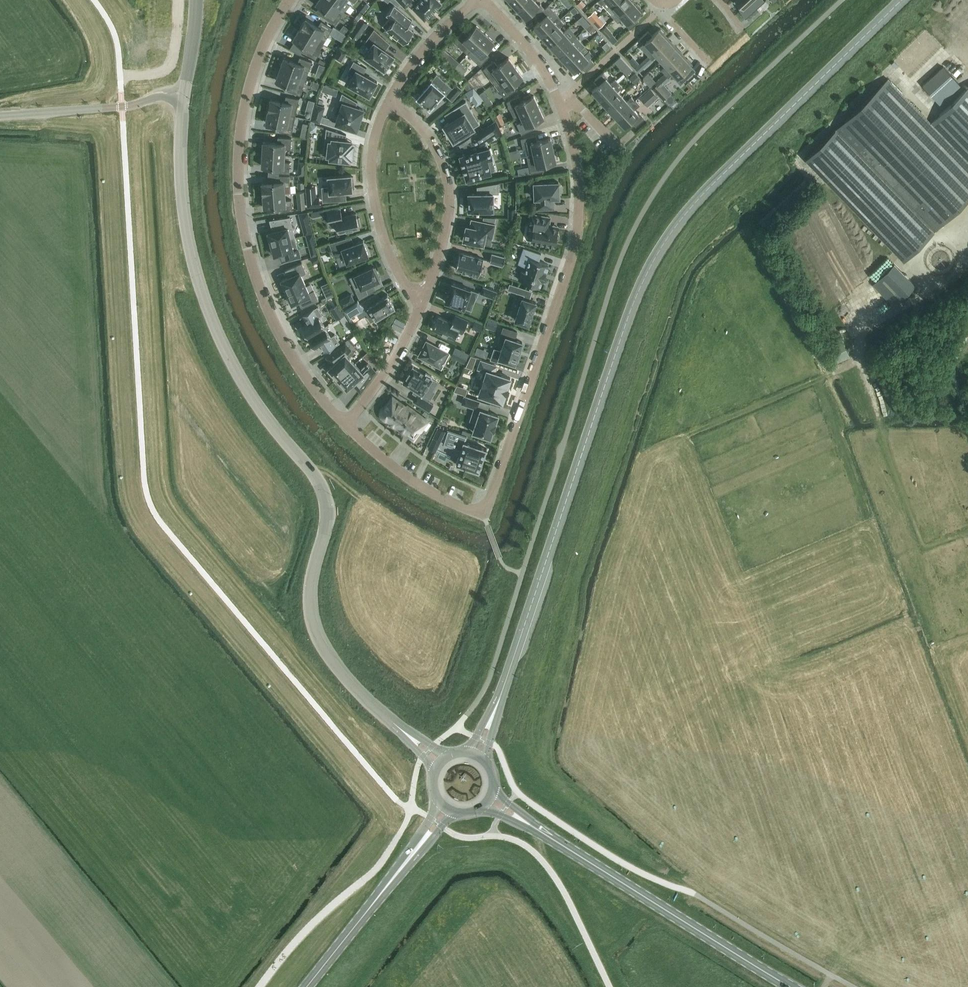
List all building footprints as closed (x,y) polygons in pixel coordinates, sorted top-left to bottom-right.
[(316,2),(327,11),(324,16),(335,24),(341,15),(337,12),(341,6),(333,0),(318,0),(316,2)] [(442,3),(439,0),(418,0),(416,2),(414,0),(398,0),(405,7),(409,3),(424,19),(442,3)] [(517,8),(526,0),(510,0),(517,8)] [(517,8),(526,17),(532,12),(536,16),(545,8),(540,3),(539,5),(535,0),(526,0),(517,8)] [(611,5),(606,9),(611,14),(614,18),(634,0),(616,0),(611,5)] [(614,18),(618,22),(623,17),(627,22),(625,23),(630,28),(639,20),(635,16),(642,9),(634,0),(614,18)] [(743,6),(740,9),(739,7),(738,7),(745,18),(765,0),(737,0),(743,6)] [(389,17),(383,25),(403,43),(405,41),(407,42),(411,37),(409,36),(413,31),(407,25),(411,20),(393,5),(386,14),(389,17)] [(534,26),(542,35),(560,18),(557,14),(552,19),(548,14),(549,13),(545,8),(536,16),(540,20),(534,26)] [(587,15),(593,21),(597,17),(592,11),(587,15)] [(574,23),(579,27),(587,20),(583,15),(574,23)] [(368,23),(360,17),(349,33),(357,39),(368,23)] [(597,17),(593,21),(598,27),(603,23),(597,17)] [(318,39),(318,40),(323,43),(332,27),(321,20),(318,25),(306,18),(299,28),(318,39)] [(560,18),(542,35),(550,44),(551,43),(564,32),(559,27),(564,22),(560,18)] [(485,33),(476,25),(467,35),(463,31),(454,41),(467,53),(472,48),(485,33)] [(601,30),(608,37),(612,33),(606,26),(601,30)] [(318,40),(318,39),(299,28),(293,38),(306,46),(303,51),(316,59),(321,49),(314,45),(318,40)] [(370,48),(365,55),(384,69),(394,55),(385,50),(390,43),(374,28),(364,43),(370,48)] [(645,51),(648,55),(662,43),(668,37),(660,28),(652,35),(648,30),(639,39),(644,43),(645,42),(649,47),(645,51)] [(551,43),(550,44),(558,53),(569,43),(577,36),(573,32),(568,37),(564,32),(551,43)] [(472,48),(477,52),(472,58),(480,65),(489,55),(485,51),(494,41),(485,33),(472,48)] [(558,53),(566,62),(580,49),(575,44),(580,40),(577,36),(569,43),(558,53)] [(648,55),(652,59),(657,55),(661,60),(676,46),(668,37),(662,43),(648,55)] [(603,45),(607,50),(611,46),(607,41),(603,45)] [(339,46),(334,56),(340,60),(346,51),(339,46)] [(676,46),(661,60),(666,64),(661,69),(664,73),(684,55),(676,46)] [(580,49),(566,62),(575,71),(581,65),(585,70),(594,61),(590,57),(593,54),(589,50),(584,54),(580,49)] [(693,64),(684,55),(664,73),(668,77),(673,72),(677,77),(676,78),(680,83),(689,75),(685,71),(693,64)] [(284,57),(280,68),(300,76),(303,69),(308,71),(312,61),(299,56),(297,62),(284,57)] [(516,67),(509,57),(498,65),(494,60),(483,68),(494,83),(516,67)] [(353,74),(348,83),(369,95),(377,81),(363,73),(367,67),(353,60),(347,71),(353,74)] [(641,63),(635,67),(639,71),(644,66),(641,63)] [(319,64),(315,75),(322,78),(325,66),(319,64)] [(494,83),(504,97),(515,89),(512,84),(523,76),(516,67),(494,83)] [(280,68),(276,80),(289,84),(287,90),(300,95),(304,84),(298,82),(300,76),(280,68)] [(941,107),(961,87),(944,69),(923,89),(941,107)] [(592,90),(600,99),(619,82),(615,78),(610,83),(606,78),(608,77),(603,72),(594,80),(598,84),(592,90)] [(462,89),(456,83),(452,87),(444,80),(439,85),(432,79),(430,80),(428,78),(424,83),(426,85),(416,96),(430,109),(445,92),(447,94),(446,95),(452,100),(462,89)] [(903,260),(967,198),(967,87),(930,123),(887,80),(805,158),(903,260)] [(640,81),(630,93),(637,98),(646,86),(640,81)] [(619,82),(600,99),(609,108),(622,95),(617,89),(622,85),(619,82)] [(659,82),(652,88),(663,100),(669,94),(659,82)] [(313,83),(311,90),(317,93),(320,86),(313,83)] [(496,86),(487,92),(495,104),(503,98),(496,86)] [(640,97),(647,106),(658,96),(650,87),(640,97)] [(339,115),(336,122),(356,129),(363,109),(356,107),(357,101),(342,92),(335,114),(339,115)] [(539,106),(534,95),(521,101),(519,95),(507,101),(514,118),(521,115),(521,114),(539,106)] [(617,117),(636,99),(635,98),(634,99),(631,95),(626,99),(622,95),(609,108),(617,117)] [(270,98),(268,110),(295,116),(299,98),(286,96),(285,101),(270,98)] [(301,99),(297,113),(309,117),(313,103),(301,99)] [(639,103),(636,99),(617,117),(625,126),(631,120),(636,125),(645,117),(639,111),(637,112),(634,108),(639,103)] [(480,123),(466,101),(453,108),(458,116),(444,125),(454,140),(474,127),(480,123)] [(315,103),(311,119),(319,122),(324,106),(315,103)] [(521,114),(521,115),(523,120),(517,123),(522,133),(534,128),(531,123),(544,117),(539,106),(521,114)] [(295,116),(268,110),(266,122),(280,125),(279,131),(292,133),(295,116)] [(478,146),(479,149),(460,154),(466,177),(491,171),(487,157),(492,156),(489,146),(488,146),(487,141),(501,131),(495,120),(471,136),(476,143),(479,142),(480,144),(478,146)] [(351,157),(352,144),(351,143),(351,141),(345,140),(346,134),(326,128),(323,154),(331,155),(330,157),(336,158),(336,159),(343,160),(343,159),(349,159),(349,157),(351,157)] [(588,136),(599,152),(605,147),(594,132),(588,136)] [(553,149),(551,137),(537,140),(536,134),(521,138),(523,149),(525,148),(527,155),(553,149)] [(263,142),(262,153),(284,155),(284,148),(290,148),(291,137),(278,137),(277,142),(263,142)] [(527,155),(531,173),(544,170),(543,164),(556,161),(553,149),(527,155)] [(262,153),(262,165),(276,166),(276,172),(289,173),(290,162),(284,161),(284,155),(262,153)] [(328,176),(329,186),(322,187),(323,201),(336,200),(335,191),(352,190),(352,183),(354,183),(353,176),(351,176),(351,174),(328,176)] [(262,182),(263,194),(285,193),(284,187),(290,186),(289,175),(276,175),(276,181),(262,182)] [(558,181),(534,182),(535,197),(536,197),(536,208),(552,208),(552,197),(559,196),(559,193),(561,193),(561,185),(559,185),(558,181)] [(469,210),(493,209),(493,193),(499,193),(499,182),(477,186),(477,193),(469,193),(469,210)] [(285,193),(263,194),(264,206),(278,205),(279,212),(292,210),(291,199),(285,199),(285,193)] [(307,206),(316,205),(315,194),(306,194),(307,206)] [(329,222),(336,221),(338,232),(359,227),(359,225),(361,225),(359,217),(357,218),(356,212),(342,216),(340,208),(326,211),(329,222)] [(299,214),(304,234),(313,232),(308,212),(299,214)] [(547,216),(531,213),(527,233),(533,234),(532,242),(554,246),(555,239),(557,239),(559,238),(559,236),(558,234),(556,233),(557,229),(548,227),(548,228),(541,227),(542,224),(546,225),(547,216)] [(295,237),(290,216),(269,219),(272,230),(268,231),(269,235),(267,235),(268,241),(270,240),(271,243),(295,237)] [(466,225),(463,239),(483,243),(490,245),(492,237),(495,224),(482,222),(481,228),(470,226),(466,225)] [(313,233),(306,234),(311,255),(317,254),(313,233)] [(295,237),(271,243),(272,246),(270,247),(271,252),(273,252),(274,255),(280,253),(282,261),(300,256),(295,237)] [(362,240),(349,245),(347,237),(330,244),(335,259),(345,255),(347,263),(368,254),(362,240)] [(524,248),(518,263),(527,266),(525,272),(521,271),(518,279),(530,283),(529,285),(537,288),(538,286),(539,286),(542,279),(544,279),(546,272),(546,271),(548,264),(539,261),(541,254),(524,248)] [(455,268),(469,272),(468,274),(478,276),(483,258),(460,252),(455,268)] [(489,261),(503,265),(505,257),(491,253),(489,261)] [(318,254),(310,257),(313,263),(320,260),(318,254)] [(306,283),(302,274),(306,272),(302,262),(285,270),(288,277),(281,279),(282,281),(280,282),(283,288),(285,287),(287,291),(306,283)] [(915,285),(893,263),(872,284),(893,306),(915,285)] [(376,289),(373,282),(379,280),(373,266),(349,277),(359,298),(376,289)] [(450,289),(448,289),(447,294),(448,294),(445,301),(455,305),(454,306),(460,309),(461,307),(464,308),(469,295),(476,298),(478,292),(452,282),(450,289)] [(287,291),(288,296),(287,296),(289,302),(291,302),(292,303),(298,300),(301,307),(318,300),(314,290),(310,291),(306,283),(287,291)] [(523,294),(515,320),(528,324),(536,302),(529,300),(532,290),(510,283),(508,289),(523,294)] [(480,293),(494,298),(497,291),(483,286),(480,293)] [(349,291),(347,292),(345,288),(336,292),(341,302),(352,297),(349,291)] [(383,314),(395,306),(387,294),(380,298),(377,292),(359,303),(363,310),(368,306),(375,318),(377,317),(380,318),(382,317),(383,314)] [(341,303),(344,308),(355,301),(352,297),(341,303)] [(335,319),(344,313),(334,299),(330,302),(332,304),(328,307),(335,319)] [(319,316),(323,314),(317,306),(302,315),(307,323),(302,326),(308,336),(325,326),(319,316)] [(343,323),(349,320),(345,314),(340,317),(343,323)] [(432,329),(454,338),(458,331),(462,333),(468,320),(455,314),(452,322),(438,316),(432,329)] [(476,320),(473,327),(481,331),(484,324),(476,320)] [(331,336),(325,326),(308,336),(314,347),(319,344),(324,352),(340,342),(334,333),(331,336)] [(487,332),(498,336),(500,330),(489,326),(487,332)] [(494,348),(490,359),(498,361),(499,358),(515,363),(522,341),(514,339),(517,331),(503,327),(500,337),(505,339),(501,350),(494,348)] [(478,339),(479,332),(469,329),(467,336),(478,339)] [(388,339),(381,357),(389,360),(397,342),(388,339)] [(418,356),(442,368),(449,353),(426,341),(418,356)] [(354,363),(349,357),(354,352),(346,342),(328,356),(334,362),(328,368),(330,370),(328,371),(333,377),(335,375),(338,378),(354,363)] [(464,362),(469,353),(455,346),(451,356),(464,362)] [(848,352),(832,358),(835,365),(851,359),(848,352)] [(379,364),(372,356),(370,358),(377,366),(379,364)] [(510,377),(504,375),(494,372),(496,365),(481,360),(479,367),(487,370),(479,393),(480,394),(479,396),(486,399),(487,396),(502,401),(510,377)] [(361,392),(376,371),(368,362),(360,369),(354,363),(338,378),(340,381),(339,382),(344,388),(345,387),(347,388),(352,383),(361,392)] [(413,366),(403,382),(415,389),(413,392),(417,394),(413,400),(429,410),(433,404),(429,401),(435,391),(432,389),(426,385),(430,377),(432,375),(426,372),(425,373),(413,366)] [(442,389),(450,393),(454,385),(446,381),(442,389)] [(480,400),(464,395),(461,403),(478,408),(480,400)] [(392,397),(386,406),(385,406),(384,407),(383,407),(382,408),(381,409),(381,410),(381,411),(381,412),(381,413),(381,414),(381,415),(382,415),(382,416),(383,417),(383,418),(384,418),(385,418),(386,419),(387,419),(388,419),(390,420),(391,419),(396,423),(395,424),(399,426),(399,428),(403,431),(404,431),(413,437),(426,420),(416,412),(415,410),(411,408),(410,408),(407,405),(406,407),(392,397)] [(435,405),(431,413),(440,417),(443,408),(435,405)] [(500,408),(497,416),(508,419),(510,411),(500,408)] [(490,437),(493,429),(494,430),(496,423),(495,422),(498,415),(481,409),(479,415),(472,412),(469,420),(476,422),(473,431),(480,433),(479,435),(487,438),(487,436),(490,437)] [(435,451),(445,431),(438,428),(428,447),(435,451)] [(448,429),(445,437),(460,442),(463,434),(448,429)] [(486,448),(464,440),(456,463),(479,471),(486,448)]
